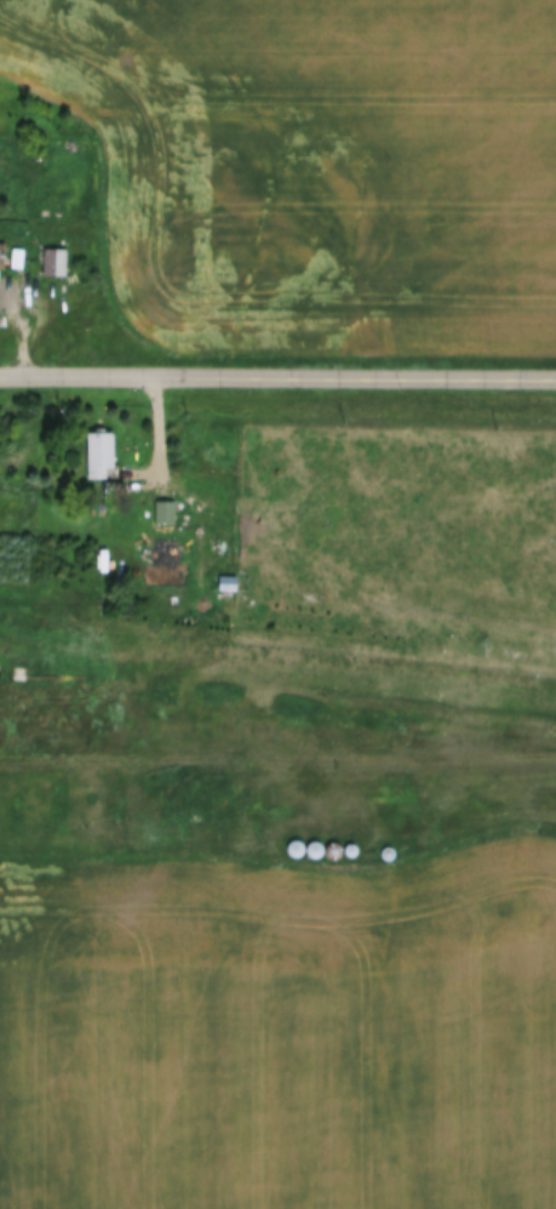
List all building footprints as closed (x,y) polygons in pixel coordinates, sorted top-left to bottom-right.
[(12,241),(24,241),(23,261),(11,260),(12,241)] [(44,241),(67,241),(67,267),(44,268),(44,241)] [(11,332),(11,281),(0,281),(0,332),(11,332)] [(96,426),(96,422),(107,421),(107,426),(114,426),(114,471),(88,471),(87,426),(96,426)] [(161,494),(178,494),(178,517),(161,517),(161,494)] [(156,528),(175,528),(175,505),(156,505),(156,528)] [(159,537),(182,537),(182,557),(159,557),(159,537)] [(181,547),(154,547),(154,569),(181,569),(181,547)] [(220,568),(240,569),(239,583),(219,582),(220,568)] [(238,580),(221,580),(221,593),(238,593),(238,580)] [(299,850),(303,849),(306,845),(308,842),(306,837),(303,834),(299,833),(294,834),(292,837),(291,842),(292,845),(294,849),(299,850)] [(317,851),(322,850),(325,846),(326,842),(325,838),(321,836),(317,834),(313,836),(310,838),(309,843),(310,846),(314,850),(317,851)] [(337,851),(340,850),(344,846),(345,843),(343,838),(340,836),(336,834),(332,836),(329,838),(328,843),(329,846),(332,850),(337,851)] [(354,850),(356,849),(359,846),(360,843),(359,840),(356,838),(352,837),(350,838),(348,840),(346,843),(348,846),(350,849),(354,850)] [(391,852),(395,851),(397,849),(397,846),(397,843),(395,840),(391,839),(388,840),(385,843),(385,846),(386,850),(389,851),(391,852)]
